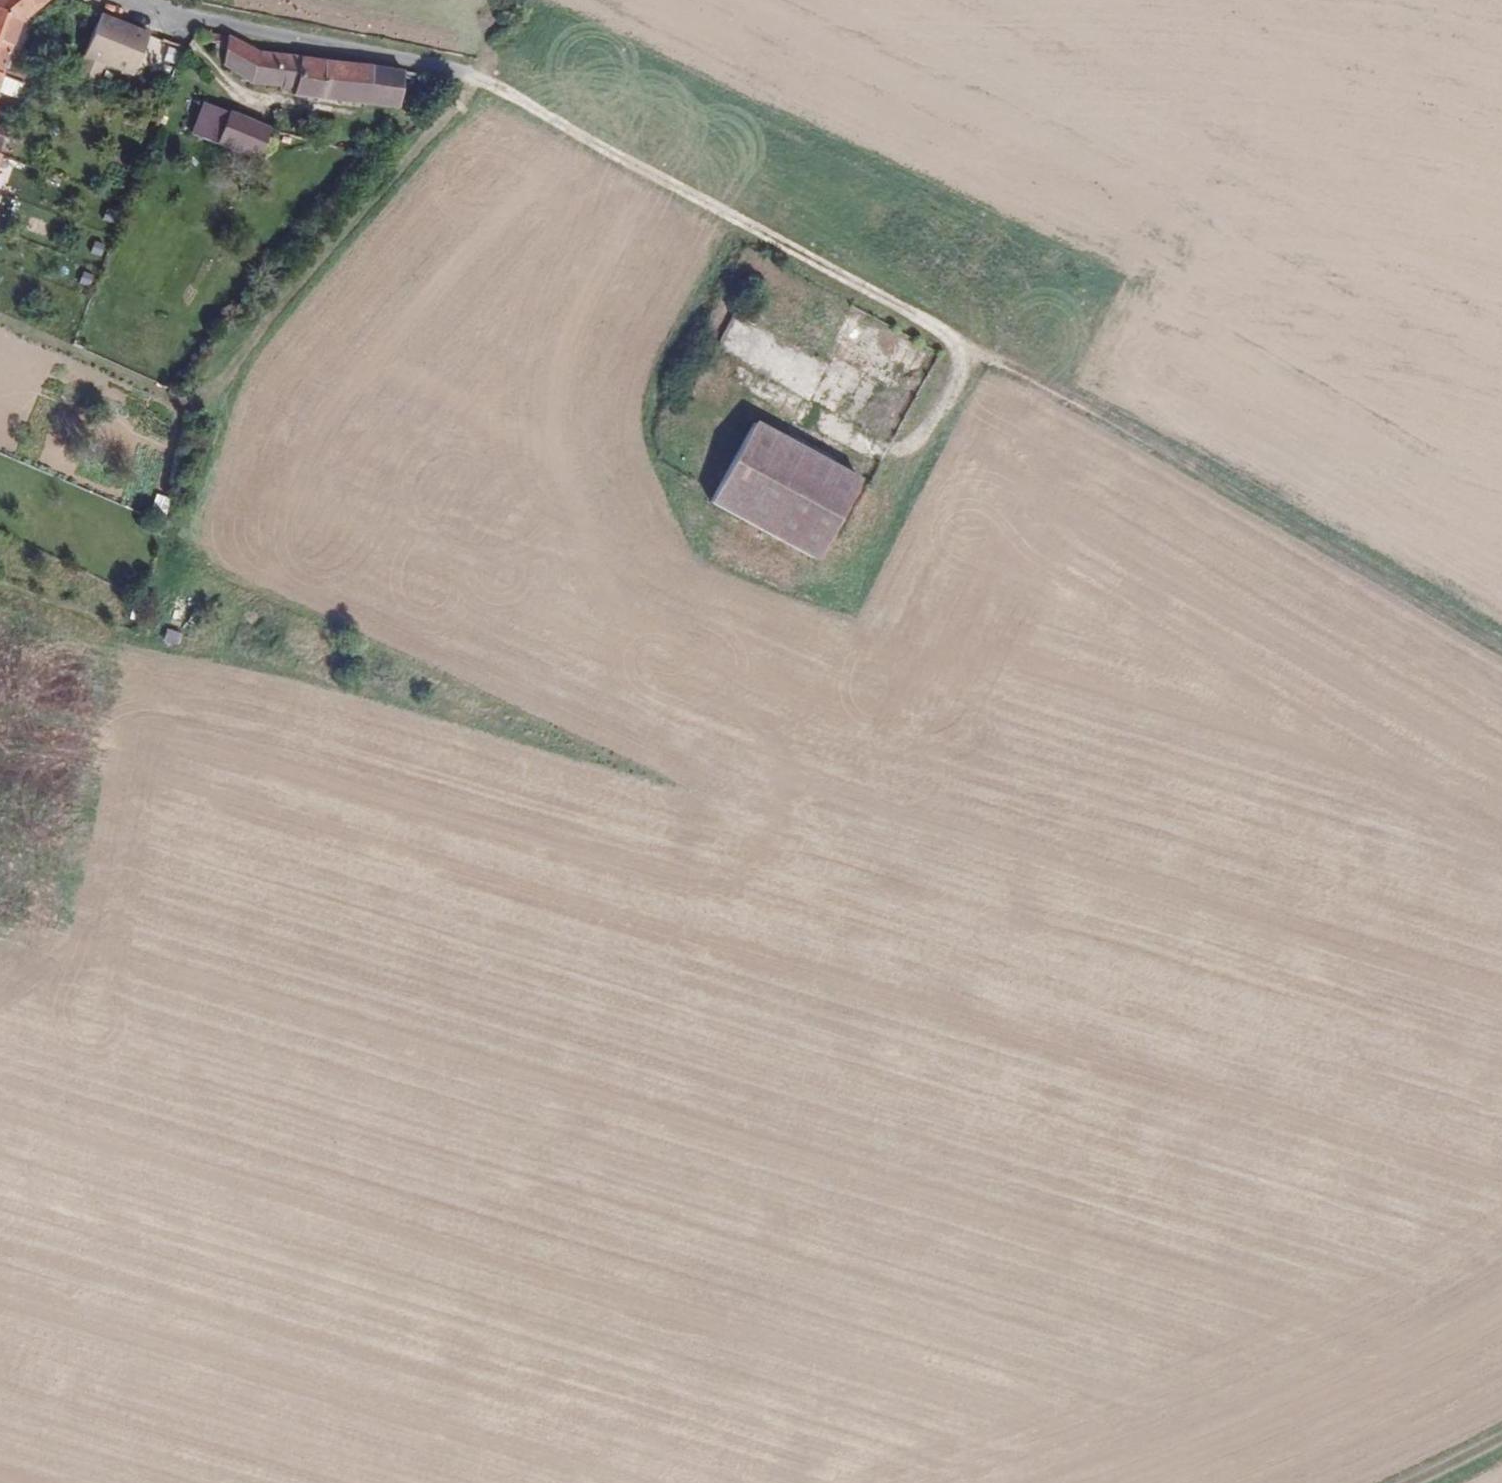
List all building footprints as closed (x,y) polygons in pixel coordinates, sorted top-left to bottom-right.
[(15,51),(29,15),(38,18),(62,0),(0,0),(0,69),(7,72),(9,67),(16,51),(15,51)] [(149,34),(100,13),(84,57),(132,78),(149,34)] [(239,69),(295,80),(298,60),(243,51),(221,39),(184,32),(208,53),(239,69)] [(293,85),(400,105),(405,79),(298,60),(295,80),(293,85)] [(9,67),(7,72),(6,74),(20,80),(33,85),(36,79),(9,67)] [(1,85),(16,91),(20,80),(6,74),(1,85)] [(202,145),(250,162),(263,129),(215,111),(208,129),(202,145)] [(194,124),(188,140),(202,145),(208,129),(194,124)] [(24,193),(39,155),(0,142),(0,185),(24,193)] [(715,371),(796,410),(845,307),(761,268),(715,371)] [(708,511),(753,532),(816,561),(853,473),(792,444),(747,422),(708,511)]
